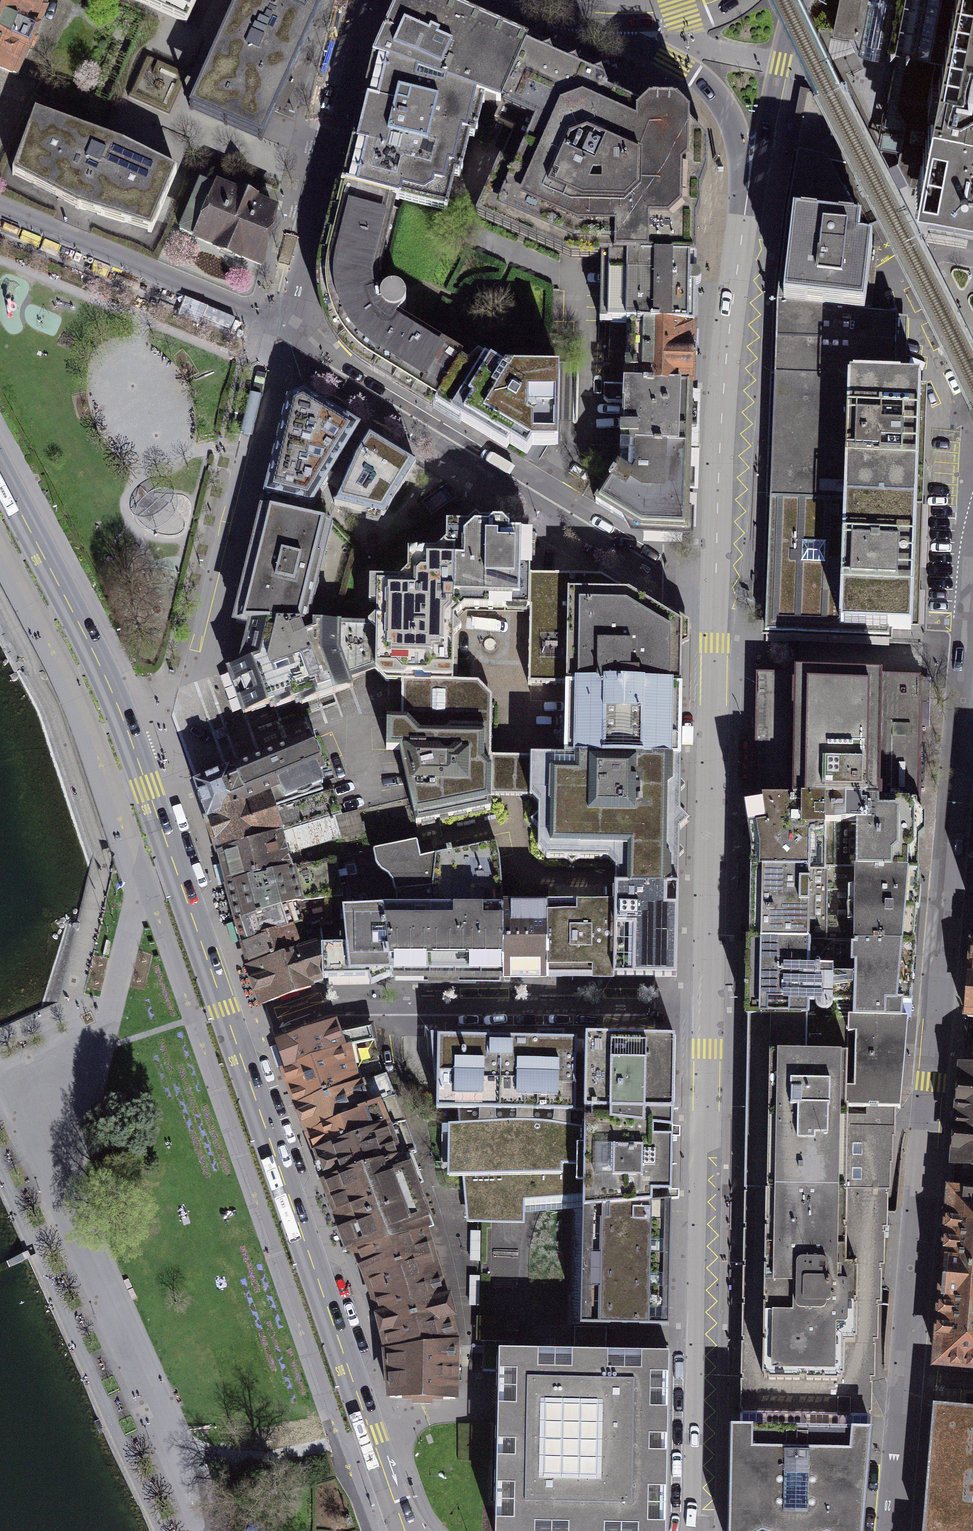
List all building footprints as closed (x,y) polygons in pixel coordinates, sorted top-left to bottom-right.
[(17,77),(37,34),(25,29),(37,4),(28,0),(0,0),(0,69),(17,77)] [(195,19),(203,0),(151,0),(195,19)] [(190,111),(260,143),(324,0),(240,0),(190,111)] [(498,110),(533,38),(447,0),(400,0),(373,58),(357,130),(345,186),(388,198),(447,213),(454,181),(458,182),(468,142),(474,143),(483,104),(498,110)] [(830,32),(893,44),(880,133),(931,231),(972,237),(972,0),(837,0),(830,32)] [(575,262),(604,258),(697,261),(698,200),(708,175),(710,149),(688,127),(690,119),(677,105),(662,105),(650,105),(641,110),(610,96),(606,78),(592,72),(578,57),(539,40),(533,38),(498,110),(494,120),(501,123),(514,129),(473,220),(527,241),(575,262)] [(804,108),(781,222),(781,287),(781,307),(863,316),(870,248),(818,112),(804,108)] [(13,178),(76,212),(149,237),(177,171),(108,139),(99,136),(39,115),(13,178)] [(277,211),(198,181),(183,230),(232,255),(260,263),(277,211)] [(388,198),(345,186),(342,189),(322,267),(322,287),(325,308),(331,325),(339,335),(351,354),(433,405),(460,363),(395,323),(399,317),(404,308),(405,302),(402,295),(397,292),(390,291),(381,294),(373,297),(370,287),(386,209),(388,198)] [(694,328),(697,261),(604,258),(601,322),(610,325),(694,328)] [(906,320),(863,316),(781,307),(780,380),(905,383),(906,320)] [(694,328),(610,325),(612,366),(607,364),(608,385),(691,389),(694,328)] [(468,366),(460,363),(433,405),(523,458),(532,446),(556,446),(557,370),(503,371),(479,358),(468,366)] [(775,501),(917,503),(918,459),(920,384),(905,383),(780,380),(777,437),(775,501)] [(626,447),(688,447),(691,389),(608,385),(607,403),(625,404),(626,447)] [(293,395),(267,490),(309,503),(357,429),(322,405),(293,395)] [(382,516),(414,464),(371,438),(355,461),(336,505),(382,516)] [(688,447),(626,447),(614,468),(599,501),(643,531),(686,532),(688,447)] [(917,503),(775,501),(771,606),(770,629),(913,634),(917,503)] [(331,523),(265,509),(236,622),(250,624),(307,623),(331,523)] [(377,580),(377,626),(377,671),(384,683),(402,683),(454,683),(453,620),(462,610),(529,610),(531,576),(531,536),(511,534),(510,528),(500,519),(471,519),(466,524),(448,524),(448,542),(439,552),(416,551),(416,569),(399,580),(377,580)] [(548,576),(531,576),(529,610),(530,622),(530,685),(567,685),(682,686),(683,652),(683,624),(600,575),(548,576)] [(377,626),(307,623),(250,624),(240,664),(226,670),(244,714),(271,705),(273,710),(296,702),(297,707),(352,689),(351,680),(377,671),(377,626)] [(923,675),(744,671),(742,794),(742,800),(804,801),(828,801),(848,802),(920,803),(920,798),(923,675)] [(492,757),(490,705),(490,693),(481,683),(454,683),(402,683),(401,705),(401,720),(386,720),(387,749),(404,750),(418,824),(491,808),(492,797),(492,757)] [(682,686),(567,685),(567,689),(567,693),(567,758),(680,760),(681,693),(682,686)] [(196,783),(210,819),(266,794),(271,791),(276,805),(323,790),(317,771),(321,770),(319,750),(313,747),(306,737),(196,783)] [(680,760),(567,758),(507,757),(492,757),(492,797),(506,798),(529,799),(539,808),(538,814),(529,820),(541,834),(539,852),(548,860),(609,858),(617,870),(616,887),(638,886),(676,888),(677,871),(680,760)] [(210,819),(221,856),(281,835),(266,794),(210,819)] [(286,808),(293,831),(298,849),(339,837),(326,796),(286,808)] [(742,800),(751,873),(825,871),(828,801),(804,801),(742,800)] [(825,871),(918,871),(920,803),(848,802),(828,801),(825,871)] [(221,856),(229,885),(303,866),(298,849),(293,831),(281,835),(221,856)] [(504,977),(503,907),(496,843),(420,855),(416,840),(373,847),(376,863),(387,872),(392,882),(398,910),(390,910),(342,910),(344,933),(339,937),(340,947),(321,947),(321,975),(322,980),(397,979),(504,977)] [(342,896),(334,859),(303,866),(229,885),(236,920),(294,903),(330,898),(342,896)] [(751,873),(748,940),(825,941),(825,871),(751,873)] [(825,941),(913,943),(918,871),(825,871),(825,941)] [(638,886),(616,887),(618,911),(615,977),(674,977),(676,888),(638,886)] [(301,931),(330,923),(330,898),(294,903),(301,931)] [(245,948),(301,931),(294,903),(236,920),(245,948)] [(504,977),(550,976),(549,909),(503,907),(504,977)] [(549,909),(550,976),(615,977),(618,911),(549,909)] [(251,968),(307,952),(301,931),(245,948),(251,968)] [(748,940),(745,1018),(823,1020),(825,941),(748,940)] [(825,941),(823,1020),(906,1022),(913,943),(825,941)] [(321,975),(321,947),(307,952),(251,968),(264,1003),(318,985),(321,975)] [(886,1193),(898,1109),(847,1110),(848,1090),(851,1021),(823,1020),(745,1018),(746,1085),(745,1191),(886,1193)] [(906,1022),(851,1021),(848,1090),(847,1110),(898,1109),(897,1096),(906,1022)] [(276,1042),(286,1068),(340,1048),(374,1042),(371,1028),(339,1034),(334,1022),(276,1042)] [(461,1110),(586,1111),(586,1038),(433,1035),(436,1080),(438,1111),(461,1110)] [(586,1111),(674,1110),(676,1039),(586,1038),(586,1111)] [(340,1048),(286,1068),(299,1108),(358,1086),(352,1063),(377,1058),(374,1042),(340,1048)] [(959,1069),(954,1163),(972,1164),(972,1070),(959,1069)] [(366,1090),(364,1084),(358,1086),(299,1108),(309,1134),(341,1120),(343,1128),(375,1114),(371,1106),(397,1096),(390,1080),(366,1090)] [(309,1134),(317,1155),(406,1122),(397,1096),(371,1106),(375,1114),(343,1128),(341,1120),(309,1134)] [(465,1203),(583,1193),(586,1111),(461,1110),(461,1124),(449,1125),(448,1176),(465,1178),(465,1203)] [(583,1193),(584,1210),(673,1204),(674,1110),(586,1111),(583,1193)] [(317,1155),(327,1181),(397,1160),(395,1151),(412,1142),(406,1122),(317,1155)] [(327,1181),(356,1254),(427,1231),(433,1223),(408,1156),(397,1160),(327,1181)] [(886,1193),(745,1191),(742,1304),(878,1305),(886,1193)] [(951,1194),(936,1362),(972,1364),(972,1196),(951,1194)] [(574,1326),(670,1327),(673,1204),(584,1210),(573,1210),(574,1326)] [(356,1254),(385,1348),(456,1341),(427,1231),(356,1254)] [(878,1305),(742,1304),(740,1414),(874,1416),(878,1305)] [(476,1318),(475,1335),(552,1336),(552,1319),(476,1318)] [(456,1341),(385,1348),(390,1399),(453,1397),(456,1341)] [(668,1353),(500,1351),(497,1530),(666,1530),(668,1353)] [(932,1407),(925,1530),(972,1530),(972,1410),(932,1407)] [(874,1416),(740,1414),(740,1427),(731,1426),(727,1530),(862,1530),(874,1416)]
